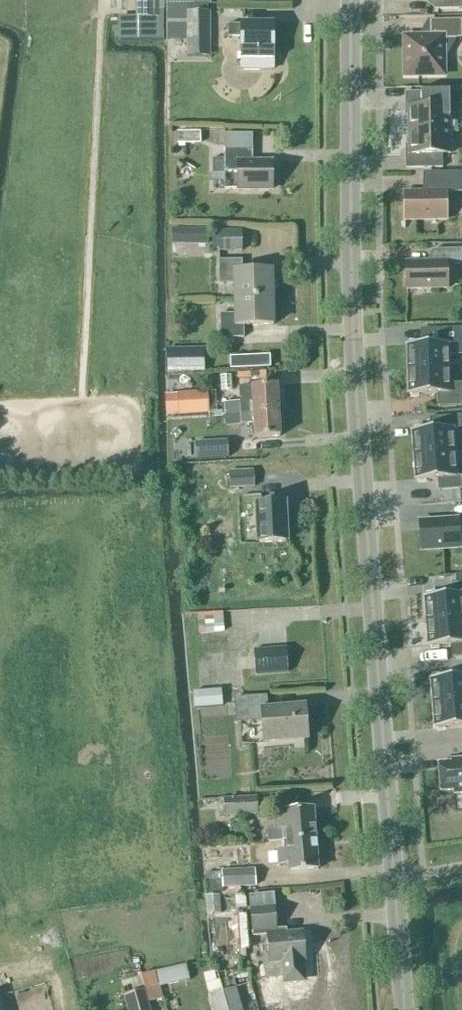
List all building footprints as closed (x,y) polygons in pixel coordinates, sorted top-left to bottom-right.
[(163,40),(164,0),(140,0),(140,40),(163,40)] [(435,9),(461,9),(461,0),(422,0),(435,9)] [(186,12),(186,41),(210,40),(210,11),(207,12),(207,5),(181,5),(181,12),(186,12)] [(428,22),(431,22),(431,37),(404,38),(405,76),(443,75),(443,38),(461,38),(460,20),(428,21),(428,22)] [(273,61),(273,24),(240,24),(240,25),(228,25),(228,37),(240,37),(240,61),(273,61)] [(409,106),(409,130),(450,130),(449,105),(435,106),(435,92),(405,92),(405,107),(409,106)] [(450,154),(450,130),(409,130),(410,154),(406,154),(406,168),(442,168),(442,154),(450,154)] [(252,134),(243,134),(224,134),(224,172),(236,172),(236,189),(272,189),(272,163),(252,163),(252,134)] [(404,192),(404,221),(447,220),(446,192),(461,192),(461,172),(432,172),(432,192),(404,192)] [(242,251),(242,230),(219,231),(219,252),(242,251)] [(177,247),(210,246),(210,232),(176,232),(177,247)] [(434,262),(406,262),(406,289),(447,289),(447,266),(461,266),(461,250),(433,250),(434,262)] [(233,299),(273,298),(272,271),(242,272),(242,260),(219,260),(219,285),(233,284),(233,299)] [(273,325),(273,298),(233,299),(233,314),(220,314),(220,339),(244,338),(243,326),(273,325)] [(460,330),(424,331),(424,345),(409,345),(410,370),(449,369),(448,355),(460,355),(460,330)] [(205,372),(204,348),(177,349),(178,372),(205,372)] [(270,366),(269,354),(229,357),(230,368),(270,366)] [(449,369),(410,370),(410,395),(436,395),(436,403),(461,402),(461,383),(449,384),(449,369)] [(277,386),(240,388),(241,403),(225,404),(226,415),(241,414),(253,413),(278,412),(277,386)] [(208,414),(207,392),(178,394),(180,415),(208,414)] [(278,412),(253,413),(255,438),(280,437),(278,412)] [(241,414),(226,415),(226,425),(242,425),(241,414)] [(429,418),(430,430),(412,431),(414,456),(455,453),(453,429),(461,428),(461,415),(429,418)] [(199,458),(231,457),(230,439),(198,440),(199,458)] [(414,456),(416,481),(437,479),(438,491),(461,490),(461,477),(456,477),(455,453),(414,456)] [(229,469),(229,487),(257,486),(256,468),(229,469)] [(283,505),(257,506),(259,544),(285,542),(283,505)] [(460,548),(458,517),(418,520),(420,551),(460,548)] [(452,584),(453,596),(425,598),(427,622),(461,620),(461,584),(452,584)] [(222,633),(221,614),(198,616),(199,634),(222,633)] [(427,622),(429,647),(453,645),(454,659),(461,658),(461,620),(427,622)] [(254,653),(256,678),(289,675),(287,650),(254,653)] [(432,680),(433,705),(461,703),(461,678),(432,680)] [(197,707),(225,703),(223,687),(195,691),(197,707)] [(271,709),(270,696),(235,699),(236,723),(261,721),(263,742),(308,739),(305,706),(271,709)] [(433,705),(435,730),(461,728),(461,703),(433,705)] [(454,791),(454,794),(461,793),(461,759),(451,760),(452,763),(438,764),(440,792),(454,791)] [(259,815),(257,796),(223,799),(225,818),(259,815)] [(269,842),(286,841),(315,839),(313,808),(284,810),(284,815),(275,816),(276,830),(268,831),(269,842)] [(318,870),(315,839),(286,841),(287,849),(277,850),(278,865),(288,865),(289,872),(318,870)] [(257,887),(255,869),(221,871),(222,882),(205,884),(206,895),(224,894),(224,889),(257,887)] [(250,908),(253,936),(267,935),(269,963),(282,962),(283,974),(285,979),(289,982),(294,983),(299,981),(303,977),(304,972),(303,961),(305,960),(303,932),(276,934),(274,906),(250,908)] [(248,949),(246,915),(223,917),(226,959),(246,958),(246,949),(248,949)] [(268,1001),(286,999),(281,968),(277,968),(278,972),(264,974),(268,1001)] [(235,989),(233,980),(207,988),(209,996),(213,1009),(241,1009),(235,989)] [(162,998),(159,986),(124,995),(128,1009),(150,1009),(147,1002),(162,998)]
